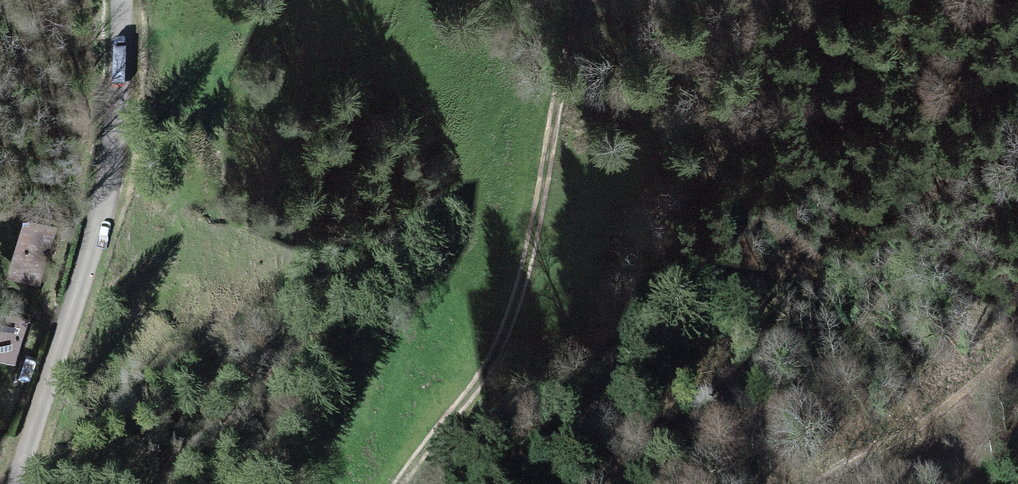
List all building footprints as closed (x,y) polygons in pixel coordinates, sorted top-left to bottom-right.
[(20,215),(4,269),(40,280),(57,226),(20,215)] [(13,372),(29,318),(0,309),(0,368),(13,372)]
